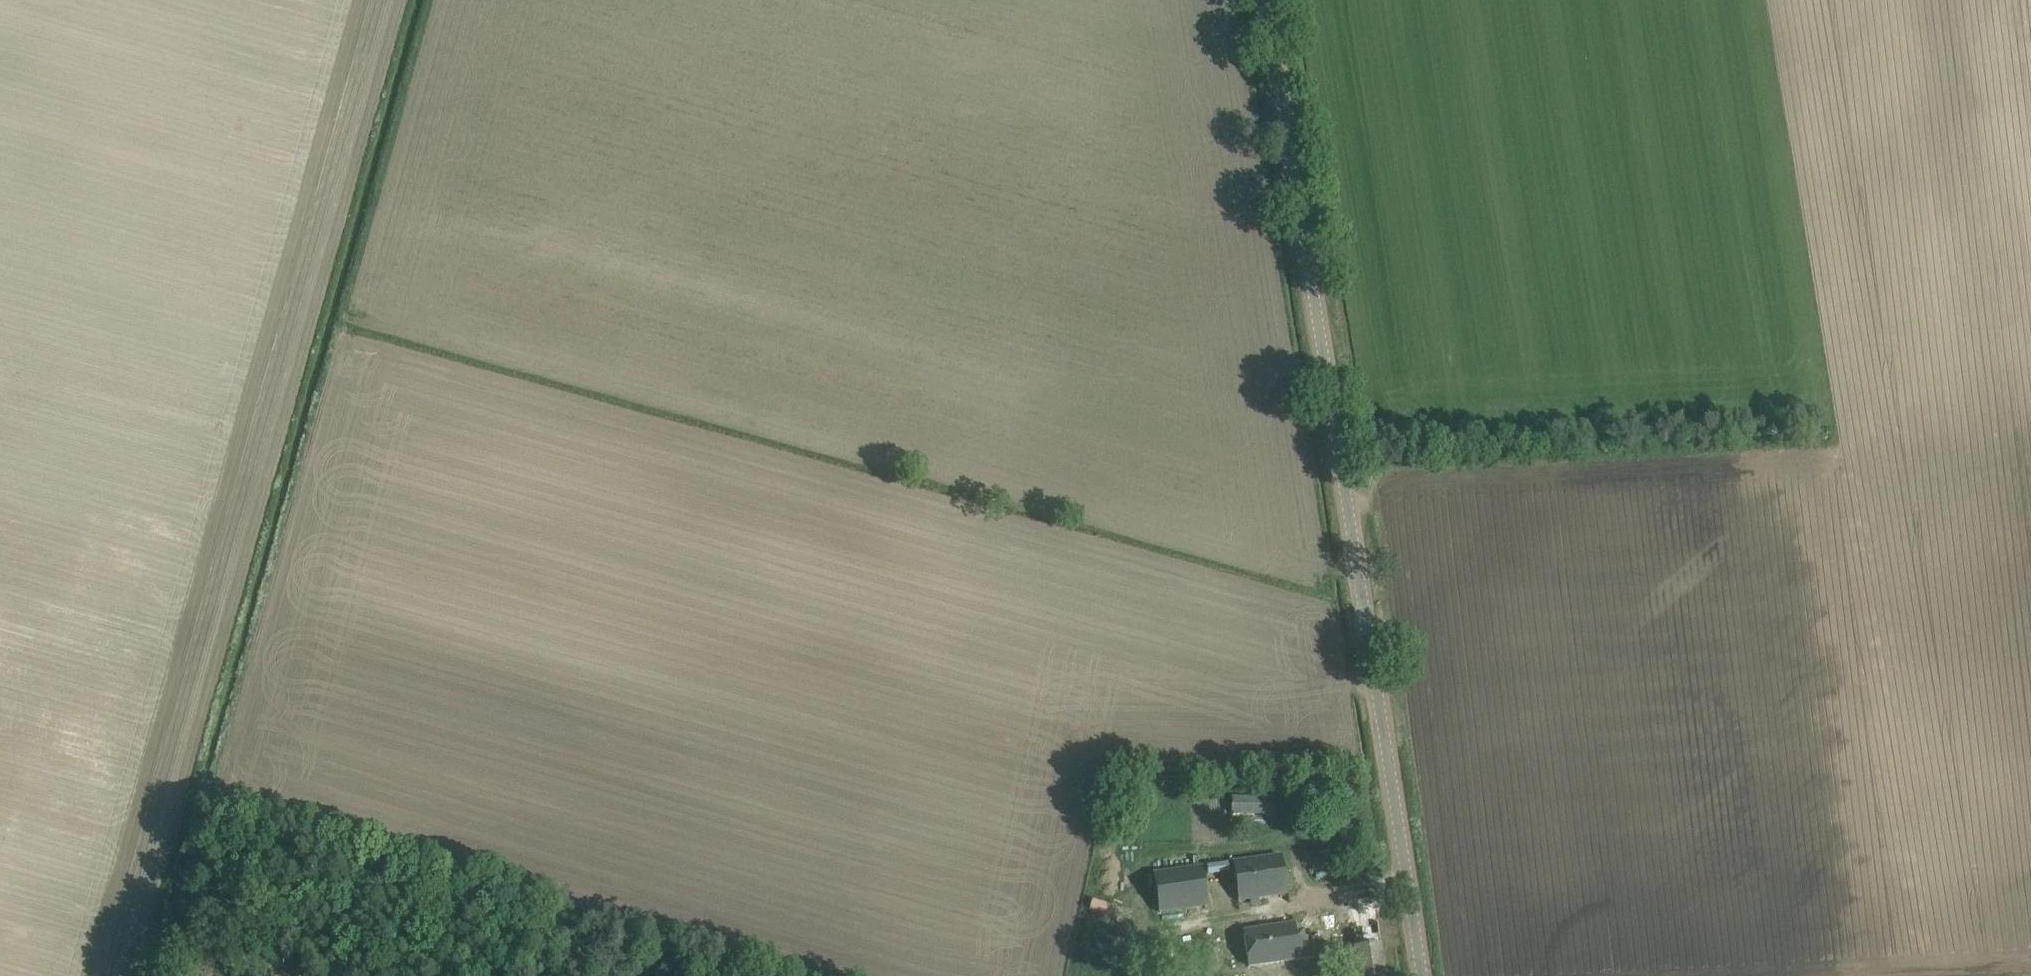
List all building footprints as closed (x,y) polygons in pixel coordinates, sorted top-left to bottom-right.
[(1229,795),(1230,816),(1272,815),(1272,794),(1229,795)] [(1279,856),(1231,862),(1237,902),(1285,896),(1279,856)] [(1202,871),(1155,877),(1159,910),(1206,903),(1202,871)] [(1358,975),(1384,975),(1375,901),(1350,904),(1356,953),(1355,953),(1358,975)] [(1294,924),(1242,932),(1247,969),(1315,959),(1312,939),(1302,941),(1302,937),(1295,937),(1294,924)]
